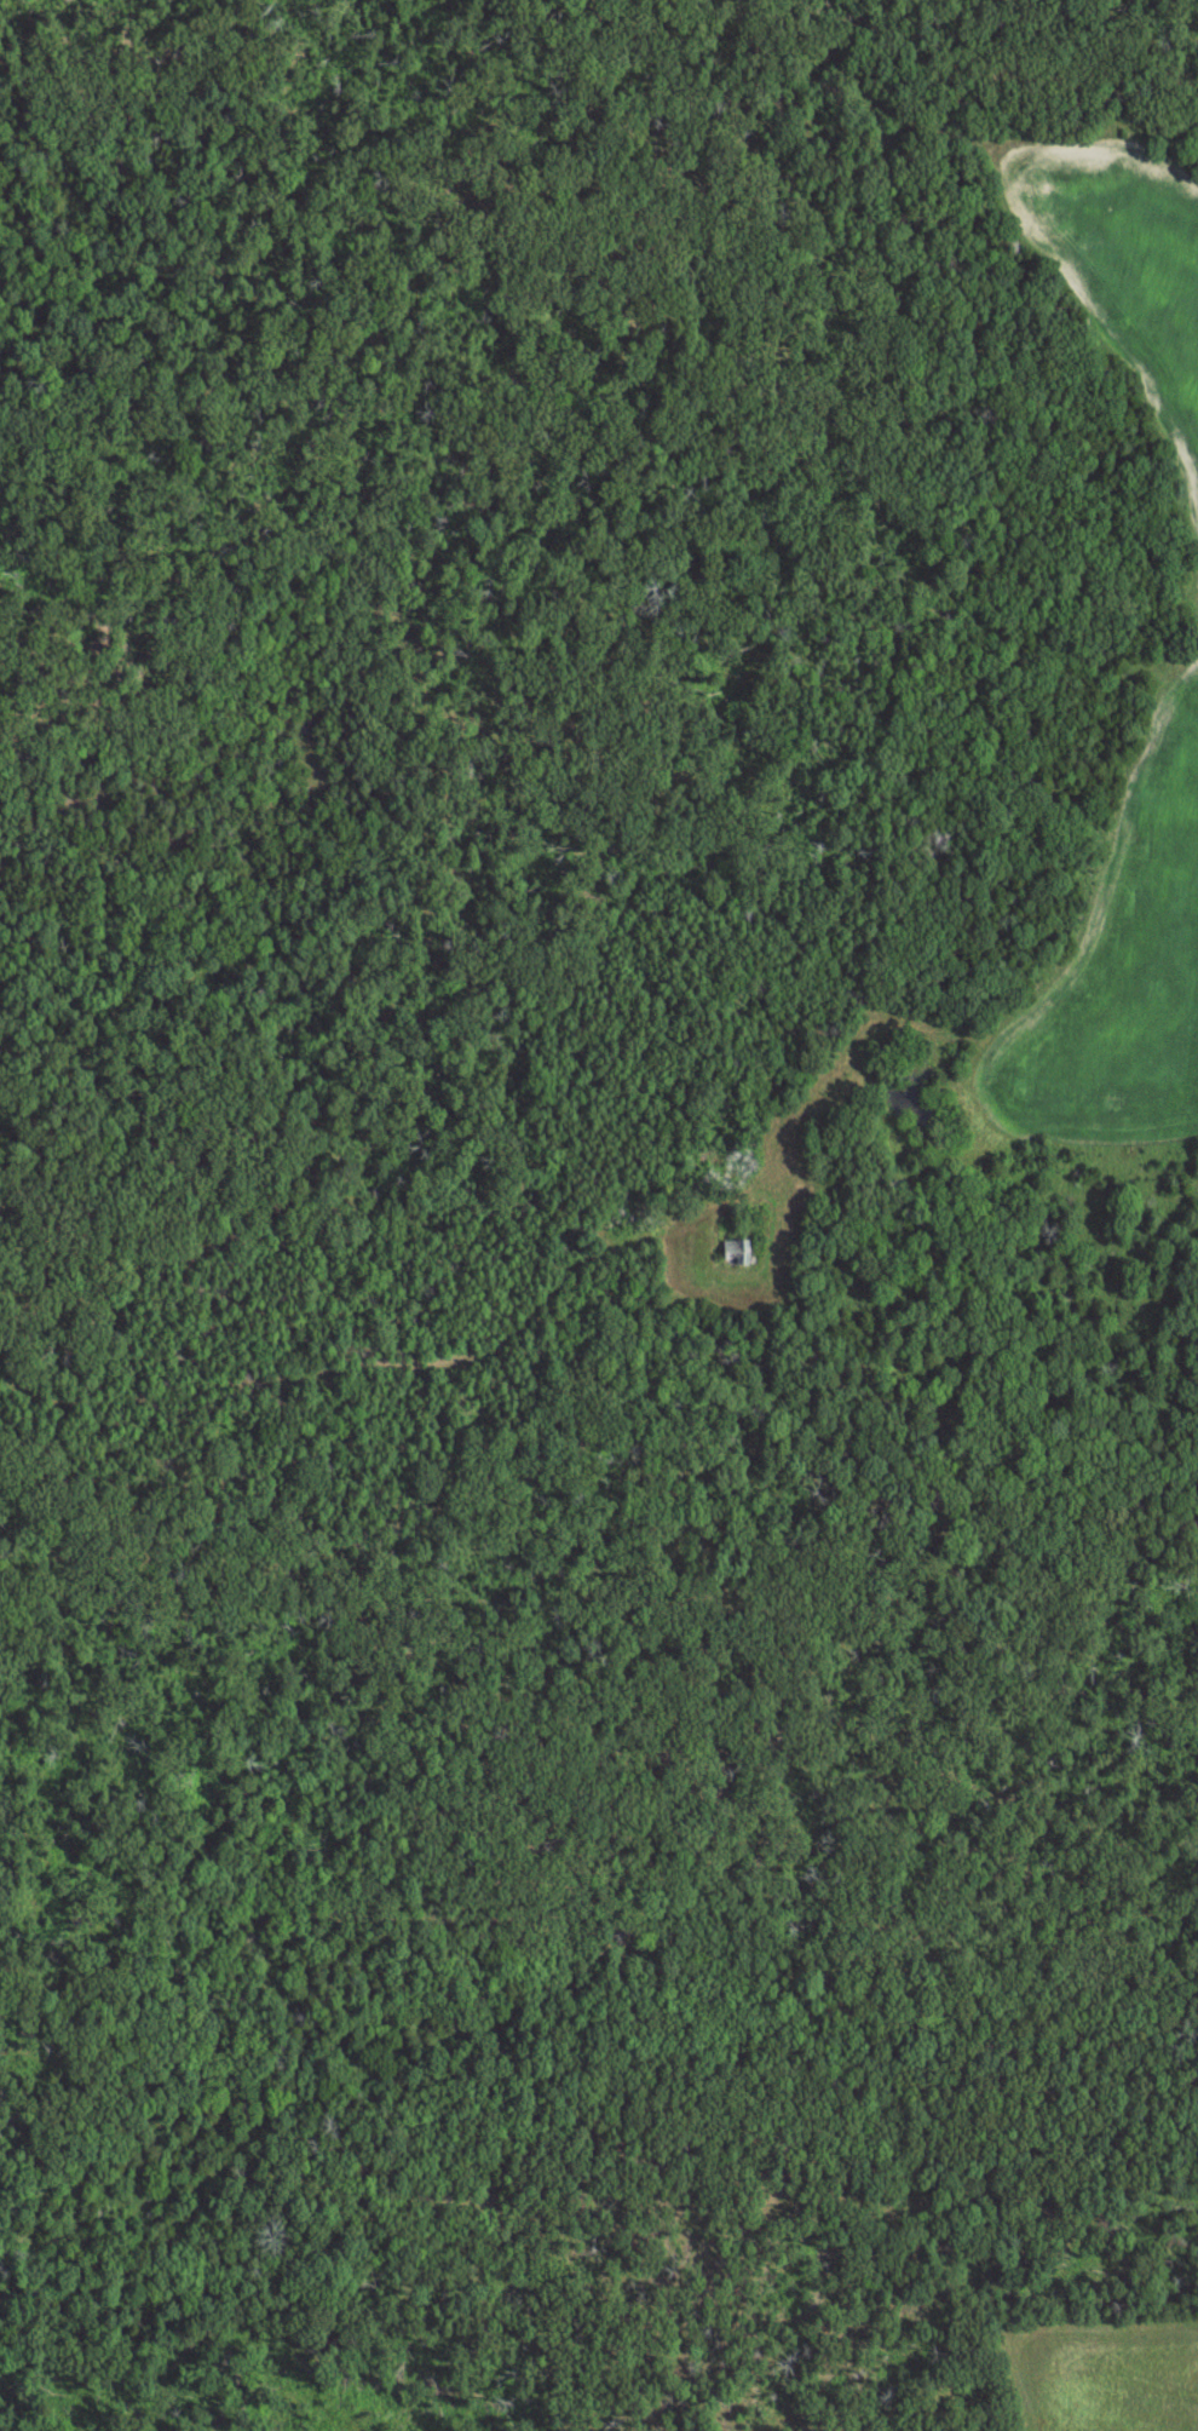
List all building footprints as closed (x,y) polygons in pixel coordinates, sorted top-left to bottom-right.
[(724,1239),(724,1265),(751,1265),(751,1239),(724,1239)]
